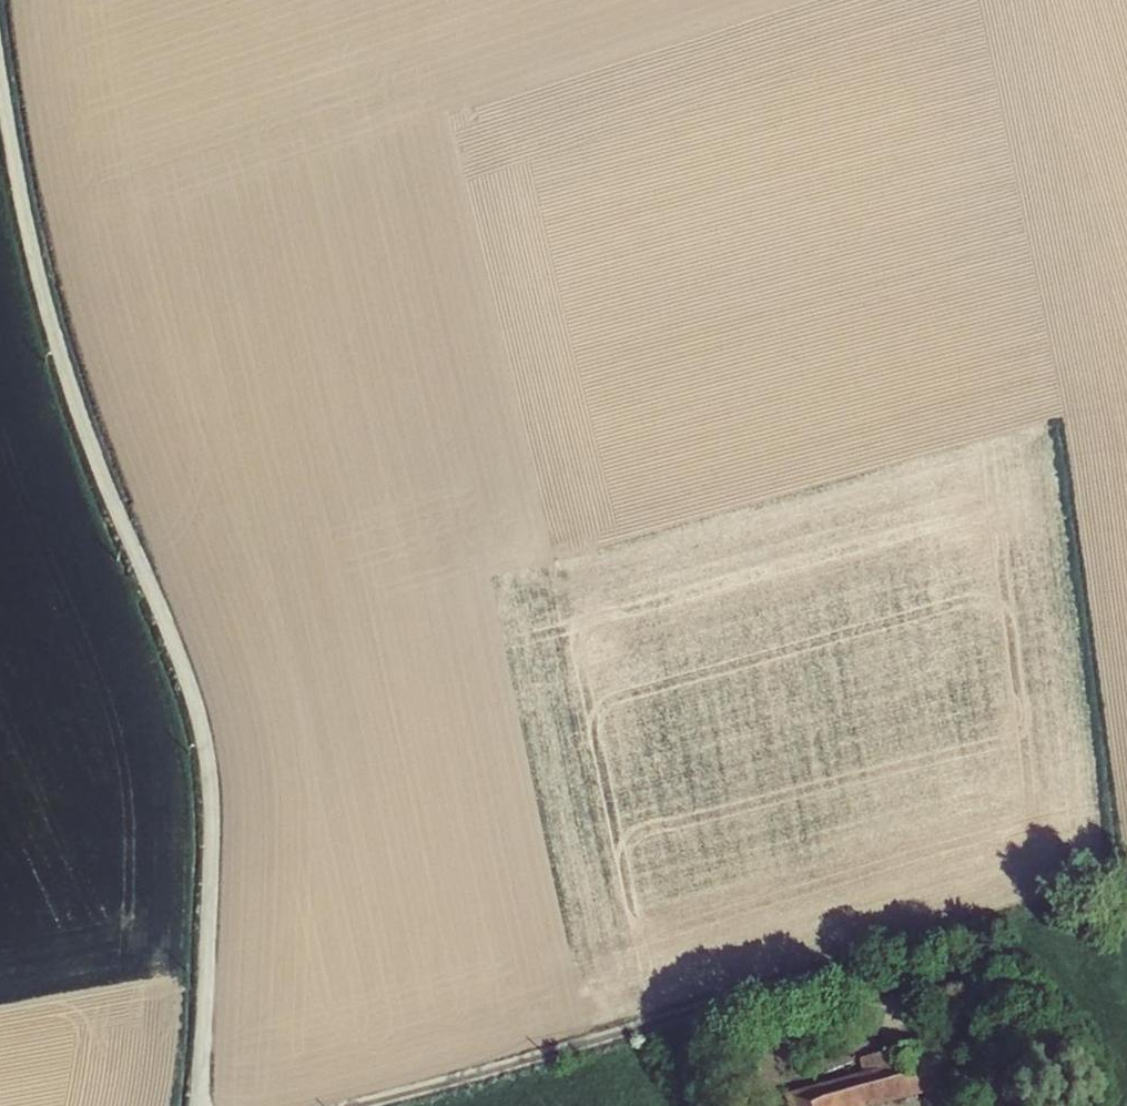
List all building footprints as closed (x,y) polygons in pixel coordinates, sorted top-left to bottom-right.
[(929,1088),(921,1049),(859,1060),(858,1069),(775,1091),(779,1105),(876,1105),(929,1088)]
